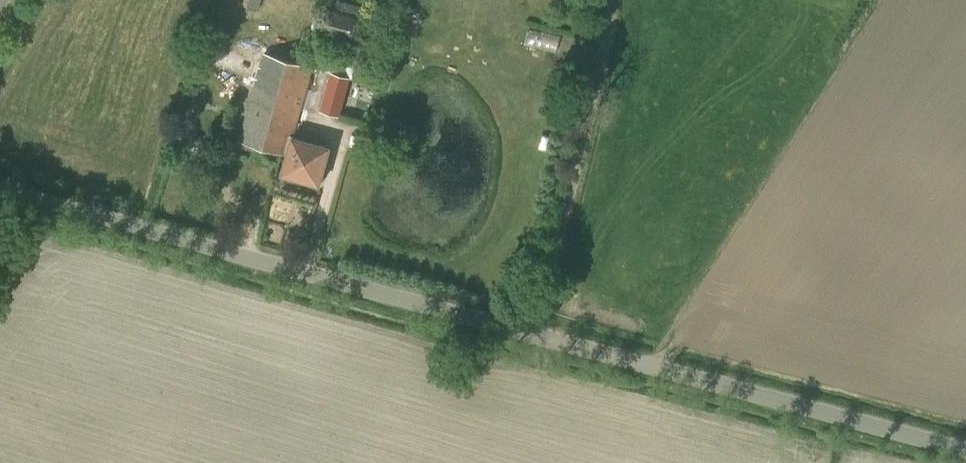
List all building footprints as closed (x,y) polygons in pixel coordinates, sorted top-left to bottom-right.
[(372,0),(319,0),(309,39),(358,53),(372,0)] [(363,82),(368,65),(317,51),(312,67),(330,72),(319,110),(340,116),(351,78),(363,82)] [(288,135),(293,137),(313,67),(264,54),(239,140),(283,153),(288,135)] [(330,147),(293,137),(288,135),(283,153),(288,154),(282,175),(320,185),(330,147)]
